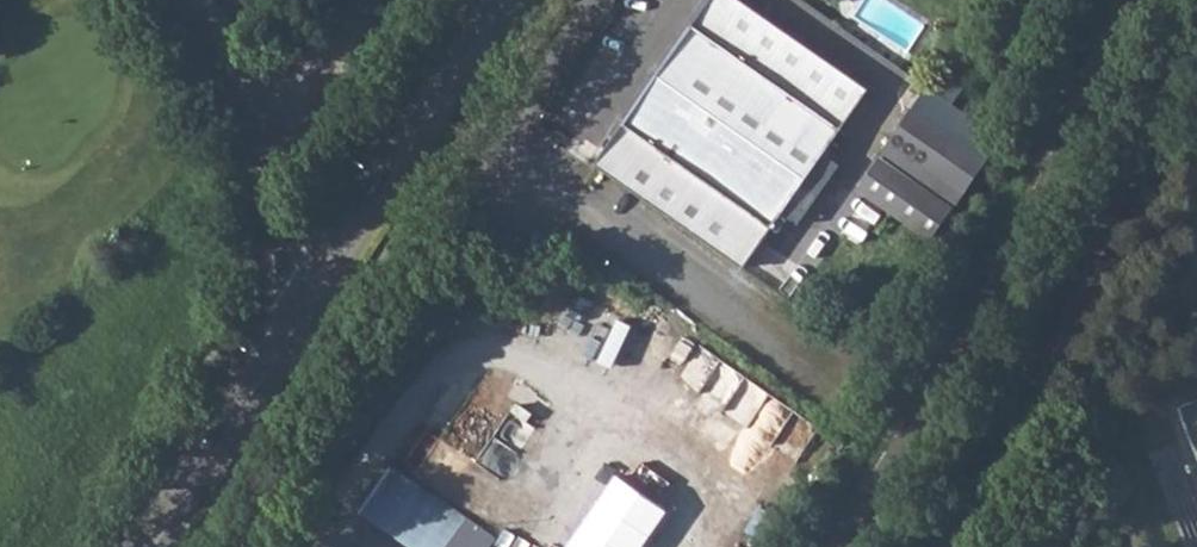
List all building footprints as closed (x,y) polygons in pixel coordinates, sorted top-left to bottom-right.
[(600,164),(751,267),(871,90),(741,0),(715,0),(600,164)] [(983,159),(912,110),(859,187),(933,238),(983,159)] [(390,466),(361,508),(407,542),(414,546),(494,546),(497,542),(470,523),(390,466)]
